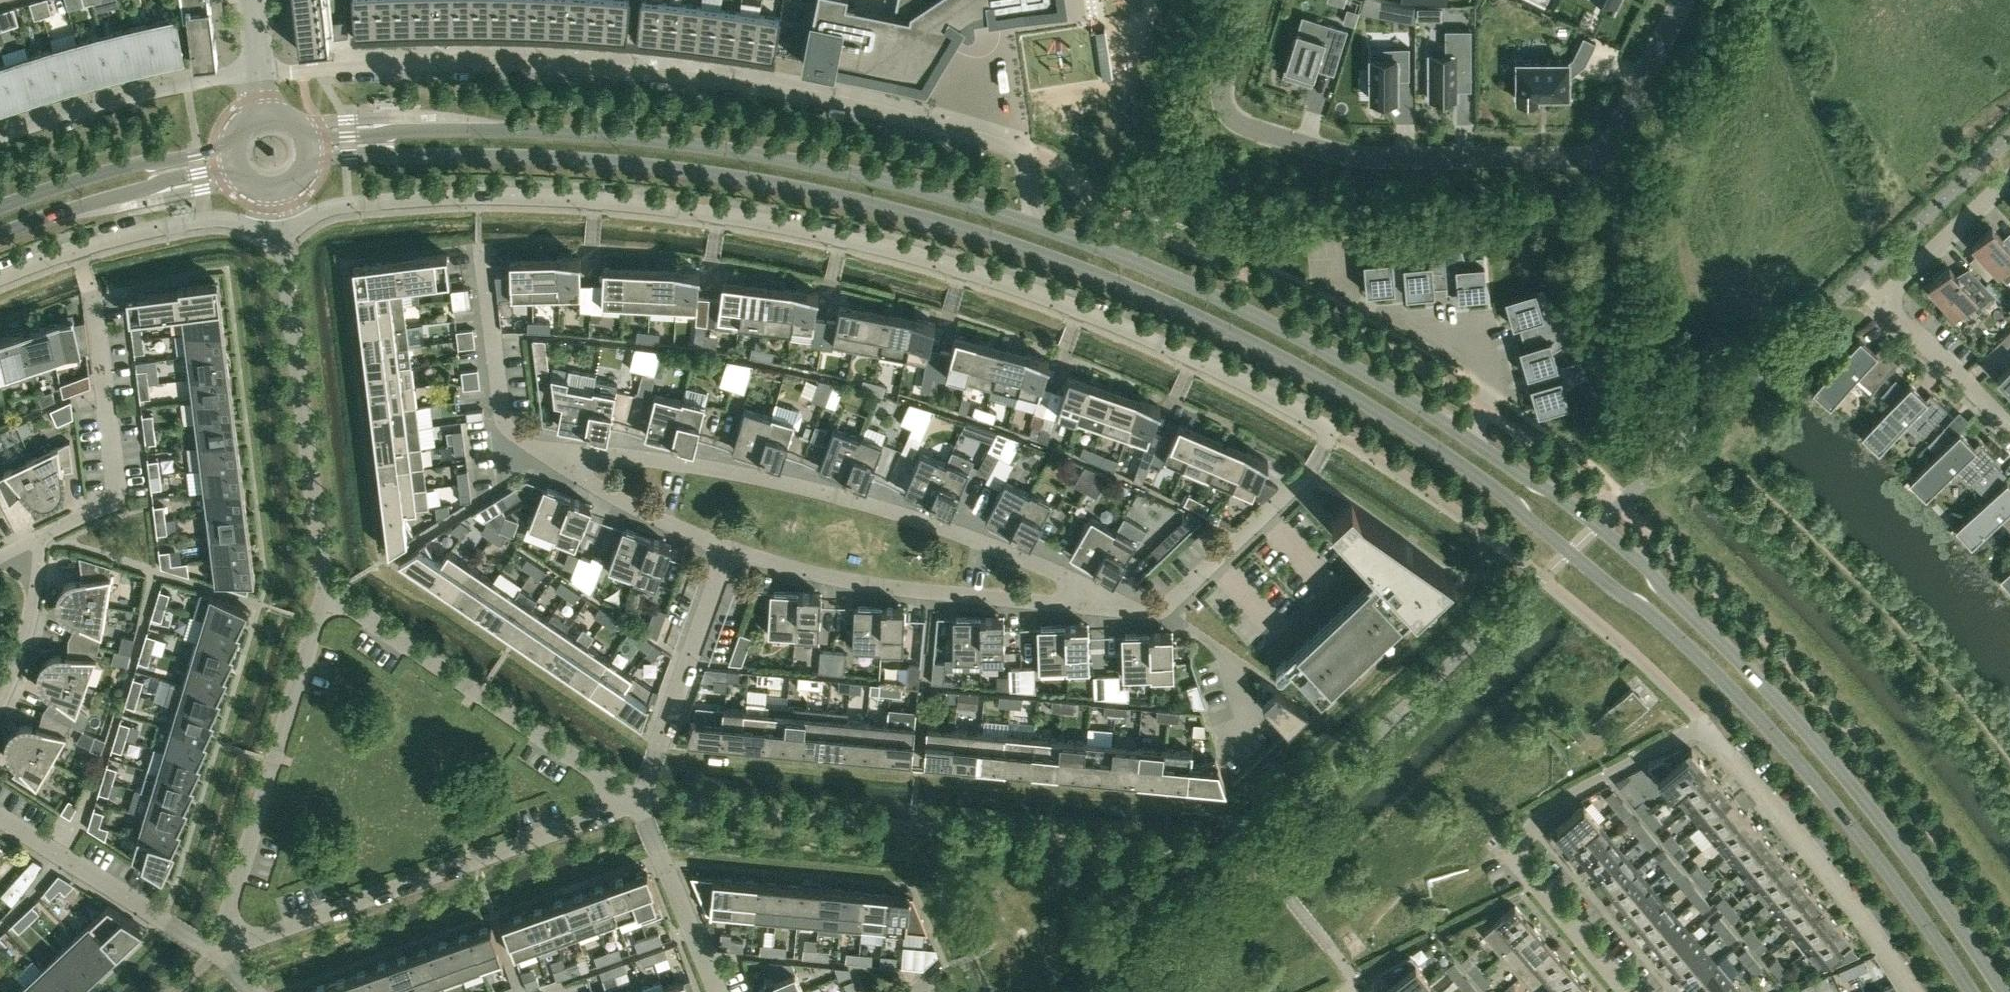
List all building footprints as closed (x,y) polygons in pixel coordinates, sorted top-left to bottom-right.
[(30,2),(35,19),(43,16),(39,0),(37,0),(30,2)] [(43,16),(52,14),(48,0),(39,0),(43,16)] [(184,17),(188,16),(194,64),(218,61),(210,0),(182,0),(184,17)] [(300,50),(328,47),(326,24),(321,24),(319,2),(323,2),(323,0),(294,0),(300,50)] [(374,0),(352,0),(354,35),(375,34),(374,0)] [(393,0),(374,0),(375,34),(395,33),(393,0)] [(413,0),(393,0),(395,33),(414,33),(413,0)] [(432,0),(413,0),(414,33),(433,32),(432,0)] [(452,0),(432,0),(433,32),(452,32),(452,0)] [(472,0),(452,0),(452,32),(471,32),(472,0)] [(491,0),(472,0),(471,32),(491,32),(491,0)] [(511,0),(491,0),(491,32),(510,33),(511,0)] [(530,0),(511,0),(510,33),(529,33),(530,0)] [(550,0),(530,0),(529,33),(548,34),(550,0)] [(569,0),(550,0),(548,34),(567,35),(569,0)] [(589,0),(569,0),(567,35),(586,36),(589,0)] [(608,0),(589,0),(586,36),(606,38),(608,0)] [(606,38),(627,40),(630,0),(608,0),(606,38)] [(662,1),(652,0),(640,0),(636,40),(658,43),(662,1)] [(992,15),(1064,4),(1063,0),(896,0),(894,13),(846,3),(846,0),(816,0),(804,63),(832,69),(833,65),(925,84),(959,27),(962,29),(972,23),(971,16),(991,13),(992,15)] [(677,45),(682,3),(662,1),(658,43),(677,45)] [(1391,1),(1388,17),(1414,23),(1414,6),(1391,1)] [(696,47),(701,6),(682,3),(677,45),(696,47)] [(715,50),(721,8),(701,6),(696,47),(715,50)] [(1347,7),(1342,21),(1355,25),(1358,12),(1347,7)] [(1417,7),(1416,19),(1426,19),(1427,7),(1417,7)] [(734,52),(740,11),(721,8),(715,50),(734,52)] [(753,55),(759,14),(740,11),(734,52),(753,55)] [(781,17),(759,14),(753,55),(774,59),(781,17)] [(176,18),(151,23),(159,58),(160,59),(176,56),(176,54),(182,53),(183,55),(184,54),(176,18)] [(348,36),(348,21),(333,23),(334,37),(348,36)] [(145,25),(126,29),(135,64),(152,62),(152,59),(158,58),(159,58),(151,23),(145,25)] [(1298,38),(1287,85),(1317,92),(1323,67),(1340,71),(1349,34),(1324,28),(1320,44),(1298,38)] [(126,29),(102,35),(111,70),(128,67),(128,65),(134,63),(134,65),(135,64),(126,29)] [(102,35),(78,42),(88,77),(104,73),(104,71),(110,69),(110,71),(111,70),(102,35)] [(78,42),(53,49),(64,84),(81,80),(80,78),(86,76),(87,77),(88,77),(78,42)] [(53,49),(29,56),(40,91),(57,87),(56,85),(63,83),(63,84),(64,84),(53,49)] [(1415,77),(1415,121),(1443,121),(1443,93),(1457,93),(1457,51),(1431,51),(1431,77),(1415,77)] [(1596,53),(1581,72),(1593,80),(1607,61),(1596,53)] [(29,56),(5,64),(17,98),(34,94),(33,92),(39,90),(39,91),(40,91),(29,56)] [(10,102),(10,100),(16,97),(16,99),(17,98),(5,64),(0,66),(0,105),(10,102)] [(1362,68),(1362,120),(1388,120),(1388,91),(1400,91),(1400,68),(1362,68)] [(1521,84),(1521,122),(1541,122),(1541,118),(1572,118),(1572,84),(1521,84)] [(1972,245),(1998,272),(2009,261),(2009,241),(2008,243),(1991,226),(1972,245)] [(1404,264),(1405,264),(1402,232),(1385,234),(1381,255),(1363,256),(1366,292),(1395,290),(1395,284),(1405,283),(1406,283),(1404,264)] [(1442,241),(1443,241),(1442,235),(1425,237),(1420,262),(1405,264),(1404,264),(1406,283),(1405,283),(1406,296),(1435,293),(1434,287),(1445,286),(1446,286),(1442,241)] [(1487,295),(1483,255),(1464,257),(1458,240),(1456,240),(1448,241),(1443,241),(1442,241),(1446,286),(1445,286),(1446,292),(1457,291),(1458,297),(1487,295)] [(448,256),(448,253),(400,259),(403,283),(450,277),(447,256),(448,256)] [(558,257),(535,258),(532,258),(533,297),(559,296),(558,257)] [(581,259),(580,257),(558,257),(559,296),(580,296),(580,311),(591,311),(591,283),(580,283),(580,259),(581,259)] [(511,297),(533,297),(532,258),(510,259),(511,297)] [(401,283),(403,283),(400,259),(353,265),(357,290),(401,284),(401,283)] [(603,265),(603,283),(591,283),(591,311),(602,312),(602,304),(623,305),(625,267),(603,265)] [(651,268),(643,267),(625,267),(623,305),(650,307),(651,268)] [(1954,314),(1968,301),(1978,311),(1995,295),(1976,275),(1966,284),(1949,267),(1928,286),(1954,314)] [(678,269),(654,268),(651,268),(650,307),(676,308),(678,269)] [(700,272),(700,270),(678,269),(676,308),(696,309),(696,324),(707,325),(709,297),(698,297),(699,272),(700,272)] [(128,294),(130,317),(141,316),(181,311),(183,311),(182,310),(221,305),(218,280),(179,284),(180,288),(151,291),(128,294)] [(739,321),(744,286),(722,283),(720,298),(709,297),(707,325),(718,326),(738,329),(739,321)] [(768,286),(761,285),(744,283),(744,286),(739,321),(765,325),(770,286),(768,286)] [(357,290),(359,310),(404,305),(401,284),(357,290)] [(796,289),(772,286),(770,286),(765,325),(792,328),(796,289)] [(451,290),(452,299),(469,297),(468,287),(467,287),(468,288),(451,290)] [(1571,320),(1566,305),(1549,305),(1543,287),(1505,298),(1513,326),(1519,324),(1522,334),(1571,320)] [(818,294),(819,292),(796,289),(792,328),(812,330),(810,345),(821,347),(826,320),(815,318),(817,294),(818,294)] [(452,299),(453,307),(470,305),(470,306),(469,297),(452,299)] [(840,303),(840,306),(837,321),(826,320),(821,347),(832,349),(834,342),(854,346),(861,307),(840,303)] [(181,311),(184,333),(224,328),(221,305),(182,310),(183,311),(181,311)] [(359,310),(362,330),(406,325),(404,305),(359,310)] [(887,312),(879,311),(861,307),(854,346),(880,351),(887,312)] [(913,317),(890,313),(887,312),(880,351),(906,356),(913,317)] [(935,324),(935,322),(913,317),(906,356),(926,359),(923,374),(934,377),(940,350),(929,347),(934,324),(935,324)] [(81,354),(73,319),(47,325),(55,360),(81,354)] [(1558,365),(1553,350),(1575,337),(1571,320),(1522,334),(1525,346),(1519,348),(1527,375),(1533,374),(1533,373),(1558,366),(1558,365)] [(551,322),(533,321),(534,331),(550,332),(551,322)] [(142,323),(131,325),(133,339),(143,338),(142,323)] [(47,325),(22,331),(30,365),(55,360),(47,325)] [(362,330),(364,351),(409,345),(406,325),(362,330)] [(456,330),(457,339),(474,337),(473,327),(472,327),(472,328),(456,330)] [(184,333),(187,355),(227,350),(224,328),(184,333)] [(636,340),(648,341),(648,331),(637,330),(636,340)] [(1996,343),(2005,353),(2003,356),(2006,359),(2006,364),(2008,366),(1998,375),(2009,388),(2009,330),(1996,343)] [(22,331),(0,336),(4,354),(0,355),(0,385),(11,382),(10,381),(33,376),(30,365),(22,331)] [(648,341),(659,343),(660,332),(648,331),(648,341)] [(956,335),(951,352),(940,350),(934,377),(945,380),(946,373),(967,378),(977,340),(956,335)] [(457,339),(458,348),(475,346),(475,347),(474,337),(457,339)] [(1880,346),(1875,351),(1859,337),(1819,383),(1836,399),(1857,376),(1873,390),(1898,361),(1880,346)] [(135,353),(145,352),(143,338),(133,339),(135,353)] [(545,339),(532,339),(536,370),(549,369),(545,339)] [(1002,347),(994,345),(977,340),(967,378),(992,385),(1002,347)] [(364,351),(367,371),(411,365),(409,345),(364,351)] [(763,348),(752,346),(750,357),(761,359),(763,348)] [(643,370),(648,349),(635,347),(635,348),(630,368),(642,371),(643,370)] [(1027,354),(1004,348),(1002,347),(992,385),(1017,392),(1027,354)] [(774,351),(763,348),(761,359),(772,361),(774,351)] [(656,371),(660,351),(661,350),(648,349),(643,370),(642,371),(655,374),(656,371)] [(187,355),(190,378),(230,373),(227,350),(187,355)] [(1049,362),(1049,360),(1027,354),(1017,392),(1037,397),(1030,425),(1032,425),(1029,436),(1038,439),(1044,415),(1052,388),(1041,385),(1048,362),(1049,362)] [(666,360),(659,358),(656,371),(655,374),(662,376),(666,360)] [(1564,388),(1586,375),(1582,358),(1558,365),(1558,366),(1533,373),(1533,374),(1536,384),(1530,385),(1538,413),(1569,404),(1564,388)] [(732,388),(740,362),(727,360),(727,361),(720,384),(732,388)] [(744,392),(753,365),(753,364),(740,362),(732,388),(744,392)] [(367,371),(369,391),(414,385),(411,365),(367,371)] [(461,371),(462,379),(479,377),(478,368),(477,368),(461,371)] [(137,370),(139,384),(149,383),(147,369),(137,370)] [(585,432),(594,388),(596,375),(569,369),(567,377),(551,374),(554,402),(562,403),(566,404),(561,428),(585,432)] [(91,386),(89,373),(61,383),(63,396),(91,386)] [(190,378),(193,400),(232,395),(230,373),(190,378)] [(1069,375),(1063,392),(1052,388),(1044,415),(1054,419),(1057,412),(1077,418),(1089,382),(1069,375)] [(462,379),(463,388),(480,386),(480,387),(479,377),(462,379)] [(1879,397),(1887,404),(1905,386),(1895,377),(1879,397)] [(874,381),(863,378),(860,389),(872,392),(874,381)] [(823,404),(831,383),(832,382),(819,379),(819,380),(811,399),(823,404)] [(885,384),(874,381),(872,392),(882,395),(885,384)] [(835,408),(843,388),(844,385),(845,385),(832,382),(831,383),(823,404),(835,408)] [(1114,390),(1106,387),(1089,382),(1077,418),(1101,427),(1114,390)] [(139,384),(141,398),(151,397),(149,383),(139,384)] [(1910,383),(1904,389),(1868,428),(1885,444),(1906,422),(1922,436),(1947,409),(1930,392),(1925,397),(1910,383)] [(369,391),(372,411),(416,406),(414,385),(369,391)] [(686,387),(683,398),(672,442),(694,448),(708,392),(686,387)] [(607,437),(609,429),(616,392),(594,388),(585,432),(607,437)] [(52,390),(38,396),(42,406),(56,400),(52,390)] [(1139,399),(1117,391),(1114,390),(1101,427),(1126,436),(1139,399)] [(1594,402),(1591,390),(1585,392),(1588,404),(1594,402)] [(655,393),(650,412),(644,435),(672,442),(683,398),(682,398),(682,400),(655,393)] [(193,400),(195,423),(235,418),(232,395),(193,400)] [(1160,408),(1160,406),(1139,399),(1126,436),(1146,442),(1141,456),(1151,461),(1161,435),(1151,431),(1159,408),(1160,408)] [(73,417),(73,411),(73,410),(71,400),(56,407),(50,409),(57,425),(73,417)] [(732,449),(759,458),(776,402),(771,416),(745,408),(732,449)] [(781,464),(793,426),(798,427),(802,414),(800,410),(776,402),(759,458),(781,464)] [(912,427),(922,406),(909,402),(901,422),(912,427)] [(986,408),(975,405),(972,415),(983,419),(986,408)] [(372,411),(374,431),(419,426),(416,406),(372,411)] [(920,440),(934,411),(934,410),(929,408),(922,406),(912,427),(909,435),(920,440)] [(466,411),(467,420),(483,418),(484,419),(483,408),(482,408),(482,409),(466,411)] [(997,412),(986,408),(983,419),(993,422),(997,412)] [(153,414),(142,415),(144,429),(155,428),(153,414)] [(195,423),(198,446),(238,441),(235,418),(195,423)] [(1179,422),(1172,439),(1161,435),(1151,461),(1161,465),(1164,458),(1183,466),(1199,431),(1179,422)] [(806,425),(803,435),(808,437),(811,427),(806,425)] [(1042,425),(1039,439),(1047,442),(1050,431),(1048,428),(1042,425)] [(374,431),(377,452),(421,446),(419,426),(374,431)] [(816,426),(810,439),(822,443),(827,430),(816,426)] [(819,468),(845,478),(861,435),(860,437),(834,427),(819,468)] [(146,444),(146,443),(156,442),(155,428),(144,429),(146,444)] [(1942,428),(1927,443),(1937,453),(1952,438),(1942,428)] [(464,441),(462,429),(462,430),(452,431),(453,442),(464,441)] [(999,456),(1009,435),(997,431),(997,432),(987,450),(999,456)] [(1223,441),(1215,438),(1199,431),(1183,466),(1208,477),(1223,441)] [(2001,469),(1993,460),(1996,457),(1979,440),(1974,445),(1959,431),(1952,438),(1937,453),(1915,474),(1932,491),(1954,469),(1969,484),(1972,481),(1980,490),(2001,469)] [(867,486),(870,476),(883,443),(861,435),(845,478),(867,486)] [(1010,462),(1021,441),(1021,440),(1009,435),(999,456),(1010,462)] [(70,440),(32,458),(53,502),(54,502),(56,501),(57,499),(58,498),(61,495),(62,494),(62,492),(63,491),(64,489),(64,487),(64,485),(64,484),(64,482),(62,471),(74,469),(70,440)] [(198,446),(201,468),(241,463),(238,441),(198,446)] [(465,453),(464,441),(453,442),(455,454),(465,452),(465,453)] [(1247,451),(1225,442),(1223,441),(1208,477),(1232,487),(1247,451)] [(1094,450),(1083,445),(1079,455),(1090,459),(1094,450)] [(377,452),(379,472),(424,466),(421,446),(377,452)] [(1104,454),(1094,450),(1090,459),(1100,464),(1104,454)] [(1247,451),(1232,487),(1263,500),(1278,486),(1259,478),(1266,462),(1267,462),(1268,460),(1247,451)] [(903,491),(929,503),(948,461),(947,461),(946,463),(921,452),(903,491)] [(28,497),(29,498),(31,500),(33,502),(37,503),(38,504),(40,504),(44,505),(47,504),(51,503),(53,502),(32,458),(0,474),(0,480),(10,501),(22,490),(28,497)] [(159,459),(148,460),(150,475),(160,473),(159,459)] [(950,512),(954,503),(969,471),(948,461),(929,503),(950,512)] [(1074,484),(1085,490),(1097,468),(1086,462),(1074,484)] [(201,468),(204,491),(244,486),(241,463),(201,468)] [(379,472),(382,492),(426,487),(424,466),(379,472)] [(1108,475),(1097,468),(1085,490),(1096,497),(1108,475)] [(469,481),(467,469),(467,470),(457,472),(458,483),(469,481)] [(152,489),(162,487),(160,473),(150,475),(152,489)] [(1978,539),(2000,518),(2009,528),(2009,483),(2006,479),(1962,522),(1978,539)] [(985,519),(1010,532),(1031,492),(1030,491),(1029,493),(1005,480),(985,519)] [(470,491),(469,481),(458,483),(460,493),(470,491)] [(570,496),(548,487),(544,485),(528,526),(554,536),(553,538),(554,538),(570,496)] [(204,491),(207,513),(247,508),(244,486),(204,491)] [(382,492),(384,512),(429,507),(426,487),(382,492)] [(520,489),(504,498),(508,506),(525,498),(520,489)] [(470,491),(460,493),(461,501),(471,500),(470,491)] [(1030,542),(1035,533),(1051,502),(1031,492),(1010,532),(1030,542)] [(1183,503),(1194,508),(1198,499),(1188,494),(1183,503)] [(575,546),(588,513),(592,504),(570,496),(554,538),(575,546)] [(502,509),(495,498),(472,513),(484,520),(502,509)] [(1209,504),(1198,499),(1194,508),(1204,514),(1209,504)] [(1285,660),(1277,667),(1276,668),(1276,669),(1276,670),(1276,671),(1276,672),(1276,673),(1277,673),(1277,674),(1279,675),(1280,675),(1282,675),(1283,674),(1291,667),(1321,699),(1452,575),(1355,507),(1351,501),(1331,520),(1384,575),(1289,664),(1285,660)] [(164,504),(154,506),(155,520),(166,518),(164,504)] [(449,513),(448,504),(435,506),(437,518),(449,513)] [(1207,515),(1217,521),(1222,512),(1212,506),(1207,515)] [(389,550),(416,534),(415,532),(413,533),(405,519),(404,511),(417,510),(417,508),(429,507),(384,512),(389,550)] [(207,513),(209,536),(249,531),(247,508),(207,513)] [(505,514),(502,509),(484,520),(487,523),(496,529),(499,531),(513,536),(519,521),(505,516),(505,514)] [(1182,538),(1201,520),(1188,514),(1173,529),(1182,538)] [(1069,553),(1093,568),(1116,529),(1116,528),(1115,530),(1091,516),(1069,553)] [(157,534),(158,534),(168,533),(166,518),(155,520),(157,534)] [(450,529),(459,536),(467,525),(460,521),(450,529)] [(490,538),(496,529),(487,523),(481,532),(490,538)] [(650,536),(627,528),(623,526),(608,567),(634,577),(634,579),(650,536)] [(496,529),(490,538),(500,544),(506,535),(496,529)] [(1113,579),(1118,570),(1136,540),(1116,529),(1093,568),(1113,579)] [(209,536),(212,559),(252,554),(249,531),(209,536)] [(656,587),(667,554),(671,544),(650,536),(634,579),(656,587)] [(426,541),(399,557),(431,579),(450,551),(448,550),(441,561),(434,557),(426,543),(427,542),(426,541)] [(175,562),(188,561),(185,543),(173,545),(175,562)] [(170,550),(159,551),(161,565),(172,564),(170,550)] [(431,579),(453,594),(471,566),(450,551),(431,579)] [(247,593),(252,578),(255,578),(252,554),(212,559),(215,583),(247,593)] [(568,579),(581,586),(591,560),(577,554),(568,579)] [(83,579),(77,580),(73,581),(71,581),(70,582),(67,584),(64,586),(62,589),(61,591),(60,592),(59,594),(59,596),(58,598),(107,605),(111,575),(110,575),(112,565),(79,555),(83,579)] [(591,591),(600,568),(603,560),(592,556),(591,560),(581,586),(591,591)] [(531,572),(537,564),(527,558),(522,566),(531,572)] [(161,567),(189,575),(189,574),(187,562),(172,564),(161,565),(161,567)] [(537,564),(531,572),(540,579),(546,570),(537,564)] [(453,594),(474,608),(493,581),(471,566),(453,594)] [(565,595),(570,587),(561,580),(555,588),(565,595)] [(474,608),(496,623),(515,596),(493,581),(474,608)] [(570,587),(565,595),(577,604),(583,596),(570,587)] [(170,593),(160,590),(156,604),(166,607),(170,593)] [(798,592),(774,590),(770,590),(767,633),(795,635),(795,637),(796,637),(798,592)] [(245,606),(210,595),(201,592),(194,615),(203,618),(238,629),(239,628),(248,607),(245,606)] [(818,638),(821,604),(821,593),(798,592),(796,637),(818,638)] [(496,623),(513,635),(532,607),(515,596),(496,623)] [(102,635),(107,605),(58,598),(58,599),(58,601),(58,603),(58,605),(59,606),(59,608),(60,610),(61,611),(63,614),(65,616),(66,617),(67,618),(69,619),(76,622),(69,638),(99,645),(101,634),(102,635)] [(151,617),(152,618),(162,621),(166,607),(156,604),(151,617)] [(882,606),(858,605),(854,605),(852,648),(880,649),(880,651),(882,606)] [(603,622),(609,613),(599,606),(593,615),(603,622)] [(646,630),(657,638),(667,611),(655,606),(646,630)] [(903,652),(905,616),(905,607),(882,606),(880,651),(903,652)] [(513,635),(530,646),(549,619),(532,607),(513,635)] [(609,613),(603,622),(613,628),(619,619),(609,613)] [(981,616),(957,616),(953,616),(952,659),(980,660),(980,662),(981,662),(981,616)] [(1004,662),(1004,627),(1004,616),(981,616),(981,662),(1004,662)] [(242,629),(239,628),(238,629),(203,618),(197,640),(232,651),(232,650),(242,629)] [(530,646),(547,657),(566,630),(549,619),(530,646)] [(1088,624),(1065,625),(1067,670),(1089,669),(1088,624)] [(1065,625),(1041,625),(1037,626),(1038,669),(1066,668),(1066,670),(1067,670),(1065,625)] [(569,672),(587,645),(594,635),(583,627),(576,637),(566,630),(547,657),(569,672)] [(752,637),(740,632),(728,663),(742,665),(752,637)] [(1174,677),(1172,632),(1150,633),(1151,678),(1174,677)] [(1150,633),(1125,633),(1121,633),(1123,677),(1150,676),(1150,678),(1151,678),(1150,633)] [(157,637),(147,634),(142,647),(153,651),(157,637)] [(122,635),(119,650),(131,653),(134,637),(122,635)] [(637,644),(647,651),(653,642),(643,635),(642,636),(643,636),(637,644)] [(68,655),(62,655),(58,655),(54,656),(51,657),(49,658),(47,660),(45,661),(44,662),(43,664),(42,665),(41,667),(40,669),(87,685),(97,656),(95,656),(99,646),(99,645),(69,638),(68,655)] [(235,651),(232,650),(232,651),(197,640),(190,662),(225,672),(235,651)] [(654,660),(661,648),(653,642),(647,651),(645,654),(654,660)] [(569,672),(591,687),(609,660),(587,645),(569,672)] [(138,661),(139,661),(148,664),(153,651),(142,647),(138,661)] [(1038,666),(1036,648),(1016,649),(1017,667),(1038,666)] [(818,671),(831,673),(833,651),(821,649),(818,671)] [(847,652),(833,651),(831,673),(844,674),(847,652)] [(591,687),(612,702),(631,674),(609,660),(591,687)] [(946,662),(933,661),(931,682),(944,684),(946,662)] [(229,673),(228,672),(225,672),(190,662),(183,684),(219,694),(219,693),(229,673)] [(906,686),(919,687),(921,666),(908,664),(906,686)] [(1010,689),(1022,690),(1022,667),(1009,667),(1010,689)] [(1035,667),(1022,667),(1022,690),(1035,692),(1035,667)] [(53,696),(43,710),(71,723),(76,712),(77,713),(87,685),(40,669),(40,670),(40,672),(39,674),(39,676),(39,677),(40,679),(40,681),(41,683),(41,684),(42,686),(43,687),(46,690),(47,691),(53,696)] [(727,680),(739,681),(740,671),(741,671),(741,670),(727,669),(727,670),(728,670),(727,680)] [(768,683),(769,673),(758,672),(757,682),(768,683)] [(769,673),(768,683),(779,684),(780,674),(769,673)] [(652,688),(632,675),(631,674),(612,702),(642,722),(654,688),(652,687),(652,688)] [(1094,697),(1107,698),(1106,675),(1093,675),(1094,697)] [(1119,675),(1106,675),(1107,698),(1120,699),(1119,675)] [(809,687),(810,677),(799,676),(798,686),(809,687)] [(143,681),(133,677),(129,691),(139,694),(143,681)] [(810,677),(809,687),(820,688),(821,678),(810,677)] [(726,690),(727,680),(714,678),(713,689),(726,690)] [(1308,711),(1260,678),(1259,679),(1260,680),(1259,681),(1258,683),(1258,684),(1257,686),(1257,688),(1257,689),(1257,691),(1257,693),(1258,694),(1258,696),(1259,697),(1260,700),(1261,701),(1288,729),(1308,711)] [(849,691),(850,681),(839,680),(838,690),(849,691)] [(850,681),(849,691),(861,692),(862,682),(850,681)] [(1207,707),(1199,682),(1187,686),(1194,707),(1207,707)] [(222,694),(219,693),(219,694),(183,684),(177,706),(212,716),(212,715),(222,694)] [(890,695),(891,685),(880,684),(879,694),(890,695)] [(891,685),(890,695),(902,696),(903,686),(891,685)] [(1608,742),(1631,720),(1647,705),(1630,688),(1591,725),(1608,742)] [(946,700),(957,701),(958,691),(946,690),(947,690),(946,700)] [(125,705),(135,708),(139,694),(129,691),(125,705)] [(978,693),(958,691),(957,701),(957,705),(977,707),(978,693)] [(1010,707),(1011,696),(999,695),(998,706),(1010,707)] [(1011,696),(1010,707),(1036,709),(1037,698),(1011,696)] [(1062,711),(1063,701),(1052,700),(1051,710),(1062,711)] [(747,701),(746,710),(745,710),(742,743),(762,745),(766,712),(766,703),(747,701)] [(1063,701),(1062,711),(1074,712),(1075,702),(1063,701)] [(1115,716),(1116,706),(1104,705),(1104,715),(1115,716)] [(215,716),(212,715),(212,716),(177,706),(170,727),(205,738),(206,737),(215,716)] [(1116,706),(1115,716),(1126,717),(1127,707),(1116,706)] [(687,738),(722,741),(725,708),(723,708),(722,721),(714,720),(697,714),(698,712),(696,711),(687,738)] [(722,741),(742,743),(745,710),(725,708),(722,741)] [(887,723),(867,721),(864,754),(884,756),(889,709),(888,709),(887,723)] [(912,759),(915,726),(916,712),(915,712),(915,714),(889,712),(889,709),(884,756),(912,759)] [(1156,719),(1167,721),(1168,710),(1156,709),(1157,709),(1156,719)] [(39,727),(33,725),(29,725),(26,725),(22,725),(19,727),(16,728),(13,731),(12,732),(11,733),(10,735),(52,760),(67,734),(65,733),(71,723),(43,710),(39,727)] [(1180,712),(1180,711),(1168,710),(1167,721),(1179,722),(1180,712)] [(762,745),(783,747),(786,714),(766,712),(762,745)] [(783,747),(803,749),(806,715),(786,714),(783,747)] [(803,749),(823,751),(826,717),(806,715),(803,749)] [(823,751),(844,752),(847,719),(826,717),(823,751)] [(844,752),(864,754),(867,721),(847,719),(844,752)] [(130,724),(120,721),(116,735),(126,738),(130,724)] [(1206,735),(1204,724),(1194,723),(1193,734),(1206,735)] [(1083,739),(1084,725),(1058,724),(1058,738),(1083,739)] [(209,738),(206,737),(205,738),(170,727),(164,749),(199,760),(199,759),(209,738)] [(927,727),(924,760),(952,762),(955,729),(927,727)] [(1096,727),(1094,737),(1117,740),(1119,731),(1096,727)] [(952,762),(978,765),(981,732),(955,729),(952,762)] [(978,765),(1004,767),(1007,734),(981,732),(978,765)] [(90,748),(101,753),(106,739),(95,734),(90,748)] [(1004,767),(1030,770),(1033,737),(1007,734),(1004,767)] [(35,788),(52,760),(10,735),(9,737),(8,738),(8,740),(7,742),(7,744),(7,746),(7,747),(7,749),(8,751),(8,753),(9,754),(10,756),(11,757),(12,759),(20,767),(12,774),(35,788)] [(112,748),(122,751),(126,738),(116,735),(112,748)] [(1030,770),(1057,772),(1060,739),(1033,737),(1030,770)] [(1057,772),(1083,774),(1086,741),(1060,739),(1057,772)] [(1083,774),(1109,777),(1112,744),(1086,741),(1083,774)] [(1109,777),(1135,779),(1139,746),(1112,744),(1109,777)] [(1135,779),(1162,782),(1165,749),(1139,746),(1135,779)] [(1647,766),(1657,777),(1672,795),(1707,766),(1692,748),(1691,749),(1692,750),(1672,767),(1664,757),(1647,766)] [(202,760),(199,759),(199,760),(164,749),(157,771),(192,782),(192,781),(202,760)] [(1162,782),(1188,784),(1191,751),(1165,749),(1162,782)] [(1226,788),(1215,757),(1214,758),(1215,760),(1199,765),(1191,764),(1193,751),(1191,751),(1188,784),(1226,788)] [(117,768),(107,765),(103,778),(113,781),(117,768)] [(1673,796),(1674,794),(1687,809),(1720,781),(1707,766),(1672,795),(1673,796)] [(196,782),(195,782),(192,781),(192,782),(157,771),(150,793),(185,803),(186,802),(196,782)] [(99,792),(109,795),(113,781),(103,778),(99,792)] [(1687,809),(1700,825),(1733,797),(1720,781),(1687,809)] [(1613,789),(1605,796),(1604,796),(1614,808),(1622,801),(1623,801),(1613,789)] [(189,803),(186,802),(185,803),(150,793),(144,815),(179,825),(179,824),(189,803)] [(1700,825),(1713,840),(1746,812),(1733,797),(1700,825)] [(70,817),(77,804),(69,799),(61,812),(70,817)] [(1642,800),(1635,807),(1644,818),(1652,812),(1642,800)] [(1623,801),(1622,801),(1614,808),(1627,823),(1636,816),(1623,801)] [(1549,832),(1564,850),(1598,821),(1584,803),(1583,804),(1584,805),(1551,833),(1550,831),(1549,832)] [(104,812),(94,809),(90,822),(100,825),(104,812)] [(1661,822),(1652,812),(1644,818),(1653,828),(1661,822)] [(1713,840),(1726,856),(1759,828),(1746,812),(1713,840)] [(172,847),(173,846),(182,825),(179,824),(179,825),(144,815),(137,836),(172,847)] [(1636,816),(1627,823),(1640,839),(1649,832),(1636,816)] [(1564,850),(1577,866),(1610,838),(1598,823),(1599,822),(1598,821),(1564,850)] [(105,839),(105,838),(109,828),(100,825),(90,822),(88,828),(105,839)] [(1726,856),(1739,872),(1773,844),(1759,828),(1726,856)] [(1649,832),(1640,839),(1649,849),(1657,842),(1649,832)] [(1670,849),(1679,842),(1671,832),(1662,840),(1670,849)] [(163,875),(166,868),(176,847),(173,846),(172,847),(137,836),(132,855),(163,875)] [(1577,866),(1590,881),(1623,853),(1610,838),(1577,866)] [(1679,842),(1670,849),(1679,860),(1688,852),(1679,842)] [(1739,872),(1753,887),(1786,859),(1773,844),(1739,872)] [(1667,870),(1675,863),(1662,847),(1654,854),(1667,870)] [(1590,881),(1603,897),(1636,869),(1623,853),(1590,881)] [(33,858),(24,868),(25,868),(1,895),(11,903),(11,904),(35,877),(43,864),(33,858)] [(1753,887),(1766,903),(1799,875),(1786,859),(1753,887)] [(1675,863),(1667,870),(1675,879),(1683,873),(1675,863)] [(1697,880),(1705,873),(1697,863),(1688,871),(1697,880)] [(1603,897),(1616,913),(1650,885),(1636,869),(1603,897)] [(663,913),(648,871),(626,878),(638,912),(642,921),(663,913)] [(1705,873),(1697,880),(1706,891),(1714,884),(1705,873)] [(69,890),(75,884),(59,874),(56,877),(69,890)] [(706,912),(733,914),(736,879),(691,875),(706,912)] [(1766,903),(1779,919),(1812,891),(1799,875),(1766,903)] [(44,892),(50,898),(60,888),(65,893),(69,890),(56,877),(44,892)] [(626,878),(606,885),(618,919),(638,912),(626,878)] [(733,914),(755,916),(758,881),(736,879),(733,914)] [(755,916),(776,918),(779,883),(758,881),(755,916)] [(776,918),(798,920),(801,885),(779,883),(776,918)] [(606,885),(586,893),(598,926),(618,919),(606,885)] [(798,920),(819,922),(822,887),(801,885),(798,920)] [(1616,913),(1630,928),(1663,900),(1650,885),(1616,913)] [(1694,902),(1702,895),(1693,885),(1685,892),(1694,902)] [(844,889),(822,887),(819,922),(818,931),(840,933),(841,924),(844,889)] [(841,924),(862,926),(865,891),(844,889),(841,924)] [(862,926),(884,928),(887,893),(865,891),(862,926)] [(1779,919),(1792,934),(1825,906),(1812,891),(1779,919)] [(586,893),(565,900),(577,933),(598,926),(586,893)] [(928,932),(913,895),(887,893),(884,928),(928,932)] [(1702,895),(1694,902),(1702,912),(1710,905),(1702,895)] [(1724,912),(1732,905),(1724,895),(1715,902),(1724,912)] [(565,900),(545,907),(557,941),(577,933),(565,900)] [(1630,928),(1643,944),(1676,916),(1663,900),(1630,928)] [(108,904),(94,917),(122,947),(144,927),(108,904)] [(40,912),(32,905),(25,912),(32,919),(40,912)] [(1483,933),(1501,955),(1534,926),(1515,905),(1483,933)] [(1732,905),(1724,912),(1732,922),(1741,915),(1732,905)] [(1792,934),(1805,950),(1839,922),(1825,906),(1792,934)] [(545,907),(525,914),(536,948),(557,941),(545,907)] [(12,924),(19,932),(32,919),(25,912),(12,924)] [(515,956),(536,948),(525,914),(503,922),(515,956)] [(1643,944),(1656,959),(1689,932),(1676,916),(1643,944)] [(1720,932),(1728,926),(1720,916),(1712,923),(1720,932)] [(94,917),(77,933),(105,963),(122,947),(94,917)] [(1852,938),(1839,922),(1805,950),(1818,965),(1819,966),(1852,938)] [(503,960),(491,926),(470,934),(482,967),(503,960)] [(1501,955),(1520,975),(1552,947),(1534,926),(1501,955)] [(1728,926),(1720,932),(1728,943),(1737,936),(1728,926)] [(1749,943),(1758,936),(1750,926),(1741,933),(1749,943)] [(1656,959),(1669,975),(1702,947),(1689,932),(1656,959)] [(77,933),(60,949),(88,979),(105,963),(77,933)] [(662,942),(659,933),(647,937),(651,946),(662,942)] [(721,933),(720,949),(730,950),(731,940),(730,940),(731,934),(721,933)] [(470,934),(450,941),(462,974),(482,967),(470,934)] [(1758,936),(1749,943),(1758,954),(1767,946),(1758,936)] [(638,951),(651,946),(647,937),(635,941),(638,951)] [(742,951),(743,941),(731,940),(730,950),(742,951)] [(450,941),(429,948),(441,982),(462,974),(450,941)] [(760,943),(759,953),(773,955),(774,945),(760,943)] [(785,956),(786,946),(774,945),(773,955),(785,956)] [(610,961),(622,957),(618,947),(607,951),(610,961)] [(667,956),(664,947),(651,952),(654,961),(667,956)] [(1534,991),(1543,991),(1570,968),(1552,947),(1520,975),(1534,991)] [(1669,975),(1682,991),(1716,963),(1702,947),(1669,975)] [(1746,964),(1754,957),(1746,947),(1738,954),(1746,964)] [(429,948),(409,955),(421,989),(441,982),(429,948)] [(816,959),(817,949),(804,948),(803,957),(816,959)] [(43,965),(68,991),(74,991),(88,979),(60,949),(43,965)] [(817,949),(816,959),(829,960),(830,950),(817,949)] [(597,965),(610,961),(607,951),(594,956),(597,965)] [(845,961),(859,963),(860,953),(846,951),(845,961)] [(643,964),(654,961),(651,952),(640,956),(643,964)] [(871,964),(872,954),(860,953),(859,963),(871,964)] [(1460,960),(1475,978),(1483,971),(1468,954),(1460,960)] [(389,963),(399,991),(412,991),(421,989),(409,955),(389,963)] [(881,955),(880,965),(896,966),(897,956),(881,955)] [(1389,984),(1381,990),(1380,989),(1379,990),(1381,991),(1414,991),(1429,980),(1410,955),(1377,972),(1379,972),(1389,984)] [(1754,957),(1746,964),(1754,974),(1762,967),(1754,957)] [(1777,974),(1785,967),(1776,957),(1768,964),(1777,974)] [(1864,959),(1851,964),(1855,974),(1868,968),(1864,959)] [(795,970),(792,963),(793,963),(793,962),(770,960),(770,962),(771,962),(778,978),(760,985),(763,991),(799,991),(808,989),(807,987),(803,989),(795,970)] [(581,971),(578,961),(566,966),(569,975),(581,971)] [(1461,971),(1453,961),(1445,968),(1454,978),(1461,971)] [(627,970),(624,962),(613,966),(616,974),(627,970)] [(368,970),(376,991),(399,991),(389,963),(368,970)] [(1683,991),(1713,991),(1729,978),(1716,963),(1682,991),(1683,991)] [(1842,979),(1855,974),(1851,964),(1838,970),(1842,979)] [(26,981),(36,991),(68,991),(43,965),(26,981)] [(553,970),(557,980),(569,975),(566,966),(553,970)] [(602,979),(616,974),(613,966),(599,970),(602,979)] [(848,967),(834,966),(839,979),(851,974),(848,967)] [(1785,967),(1777,974),(1785,984),(1793,977),(1785,967)] [(1589,988),(1570,968),(1543,991),(1584,991),(1589,988)] [(348,977),(353,991),(376,991),(368,970),(348,977)] [(1490,981),(1483,971),(1475,978),(1483,987),(1490,981)] [(1813,981),(1818,991),(1831,984),(1826,975),(1813,981)] [(524,980),(528,990),(540,985),(537,976),(524,980)] [(328,984),(330,991),(353,991),(348,977),(328,984)] [(1467,977),(1458,984),(1465,991),(1479,991),(1467,977)] [(690,978),(689,978),(689,979),(684,981),(664,988),(665,991),(695,991),(690,978)] [(1729,978),(1713,991),(1740,991),(1729,978)] [(844,983),(847,991),(853,991),(858,990),(853,979),(844,983)] [(1429,983),(1430,981),(1429,980),(1414,991),(1436,991),(1429,983)] [(15,991),(36,991),(26,981),(15,991)] [(644,991),(665,991),(664,988),(661,981),(642,987),(644,991)] [(1813,981),(1801,986),(1803,991),(1815,991),(1818,991),(1813,981)]
